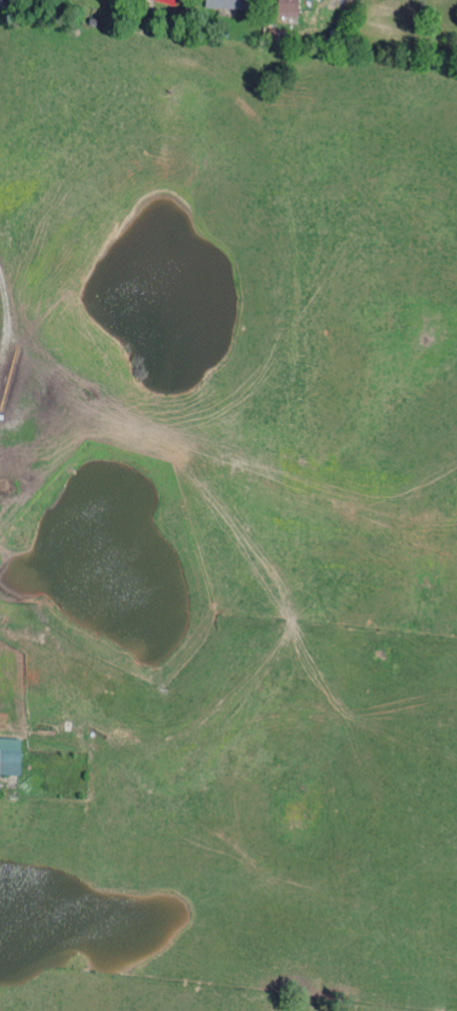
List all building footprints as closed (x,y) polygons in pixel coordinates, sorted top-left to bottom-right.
[(303,1),(299,1),(299,0),(289,0),(288,1),(286,1),(285,16),(302,17),(303,1)] [(2,796),(3,775),(25,775),(26,738),(0,737),(0,796),(2,796)]
